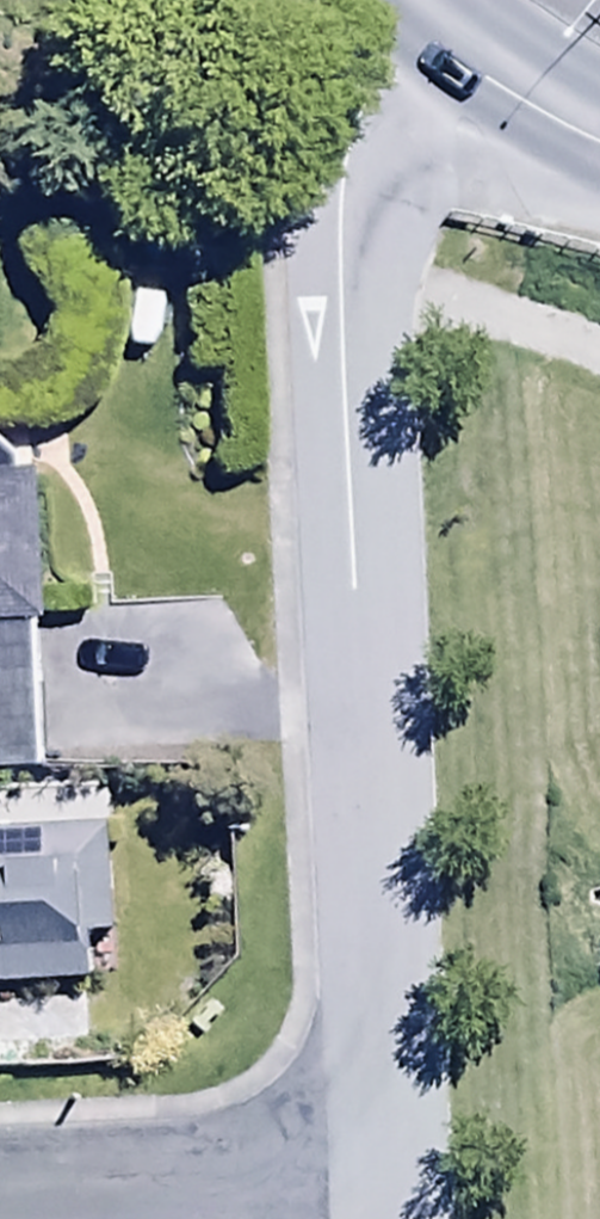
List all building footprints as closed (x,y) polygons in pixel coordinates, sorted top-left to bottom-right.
[(44,785),(39,481),(25,481),(0,449),(0,785),(44,785)] [(0,847),(0,996),(119,992),(113,843),(0,847)]
